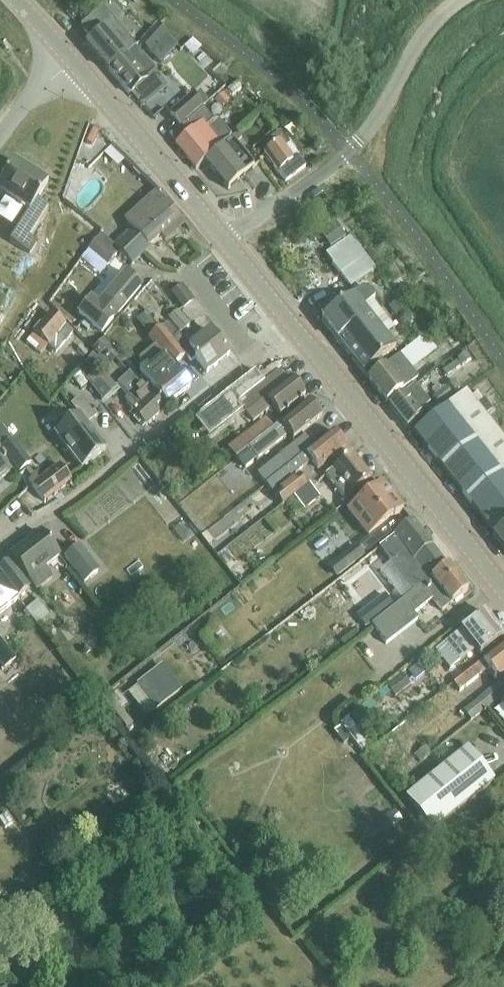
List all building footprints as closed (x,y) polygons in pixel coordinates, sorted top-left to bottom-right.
[(86,49),(110,76),(127,60),(127,59),(135,52),(136,51),(101,12),(79,32),(91,45),(86,49)] [(157,27),(147,38),(140,44),(150,54),(167,37),(157,27)] [(207,40),(197,49),(206,59),(216,50),(207,40)] [(135,52),(127,59),(127,60),(110,76),(132,99),(137,95),(143,102),(163,84),(135,52)] [(190,96),(168,116),(179,129),(201,108),(190,96)] [(168,139),(167,140),(192,168),(196,172),(204,164),(205,163),(221,148),(200,125),(210,116),(202,108),(201,108),(179,129),(168,139)] [(260,115),(252,121),(261,133),(269,127),(260,115)] [(267,155),(289,181),(309,165),(281,131),(268,143),(273,149),(267,155)] [(221,148),(205,163),(229,190),(239,181),(240,179),(242,178),(243,176),(251,169),(252,168),(254,166),(235,145),(242,140),(237,135),(230,140),(221,148)] [(29,212),(10,242),(29,256),(36,244),(28,239),(48,208),(37,201),(48,184),(14,162),(0,185),(0,194),(29,212)] [(133,232),(115,249),(130,266),(142,255),(140,253),(161,234),(167,238),(175,231),(172,225),(180,218),(159,196),(150,204),(149,202),(125,224),(133,232)] [(334,244),(351,230),(346,223),(328,237),(334,244)] [(89,250),(108,265),(117,254),(99,239),(89,250)] [(325,255),(349,288),(369,273),(345,240),(325,255)] [(119,314),(142,286),(127,274),(99,307),(91,300),(78,314),(102,334),(114,320),(113,319),(118,313),(119,314)] [(173,293),(184,308),(194,300),(183,285),(173,293)] [(360,289),(321,320),(366,378),(394,356),(391,352),(396,348),(363,308),(375,298),(367,289),(360,289)] [(249,295),(236,306),(243,315),(256,304),(249,295)] [(169,318),(181,333),(190,325),(178,310),(169,318)] [(55,354),(73,333),(51,315),(27,343),(40,355),(48,347),(55,354)] [(169,321),(163,327),(164,328),(186,355),(191,362),(195,360),(206,374),(229,355),(210,331),(190,347),(169,321)] [(141,374),(140,374),(168,408),(192,389),(173,366),(186,355),(164,328),(150,339),(166,359),(151,371),(149,368),(141,374)] [(394,356),(366,378),(386,403),(417,379),(410,371),(437,350),(424,333),(394,357),(394,356)] [(121,356),(106,339),(92,352),(108,368),(121,356)] [(5,358),(0,364),(0,370),(12,381),(21,372),(5,358)] [(168,408),(136,370),(120,384),(132,399),(128,402),(148,426),(169,410),(168,408)] [(254,374),(199,418),(213,434),(243,410),(253,423),(273,407),(280,416),(305,395),(292,380),(288,383),(279,373),(263,386),(254,374)] [(416,385),(389,406),(408,429),(423,417),(420,414),(431,405),(416,385)] [(447,387),(433,399),(440,407),(454,395),(447,387)] [(503,528),(503,480),(503,479),(503,443),(464,393),(412,435),(494,536),(503,528)] [(254,445),(248,450),(258,461),(286,439),(282,434),(286,431),(293,440),(322,417),(310,402),(273,431),(272,431),(254,445)] [(70,424),(56,434),(82,469),(106,451),(80,416),(70,424)] [(246,435),(254,445),(272,431),(264,421),(246,435)] [(294,463),(288,468),(266,486),(272,494),(312,463),(318,471),(347,448),(334,432),(315,446),(294,463)] [(294,463),(315,446),(307,436),(280,457),(288,468),(294,463)] [(13,441),(2,450),(20,472),(31,463),(13,441)] [(372,479),(353,455),(325,476),(345,500),(372,479)] [(11,473),(0,459),(0,482),(11,473)] [(72,483),(57,464),(37,481),(34,477),(28,482),(45,503),(72,483)] [(275,495),(283,505),(307,486),(300,476),(275,495)] [(382,483),(347,511),(369,538),(403,510),(382,483)] [(307,486),(283,505),(284,507),(295,498),(305,511),(322,498),(311,485),(308,487),(307,486)] [(264,487),(215,528),(223,538),(272,497),(264,487)] [(446,566),(431,548),(432,547),(413,522),(394,536),(395,537),(379,549),(413,593),(446,566)] [(503,549),(503,528),(494,536),(503,549)] [(46,570),(60,559),(40,533),(11,556),(37,590),(53,578),(46,570)] [(66,557),(86,583),(101,571),(81,545),(66,557)] [(365,556),(357,545),(328,567),(336,578),(365,556)] [(0,571),(0,577),(11,591),(17,598),(30,589),(10,563),(0,571)] [(413,593),(371,626),(386,645),(418,620),(414,615),(433,600),(442,612),(468,592),(448,566),(447,567),(446,566),(413,593)] [(18,601),(11,591),(0,577),(0,615),(18,601)] [(26,611),(39,627),(50,619),(38,602),(26,611)] [(452,670),(476,652),(480,656),(503,638),(503,637),(485,612),(436,650),(452,670)] [(5,672),(16,664),(0,642),(0,666),(5,672)] [(455,683),(461,692),(489,670),(496,680),(503,674),(503,646),(455,683)] [(162,667),(139,685),(139,686),(156,708),(157,709),(180,691),(162,667)] [(404,675),(384,690),(392,702),(412,687),(404,675)] [(500,683),(458,715),(465,725),(503,695),(503,687),(500,683)] [(370,751),(371,752),(391,735),(390,734),(384,738),(361,709),(341,725),(342,726),(341,727),(352,741),(353,740),(364,755),(370,751)] [(345,746),(352,741),(341,727),(335,732),(345,746)] [(468,749),(406,799),(432,832),(495,781),(468,749)]
